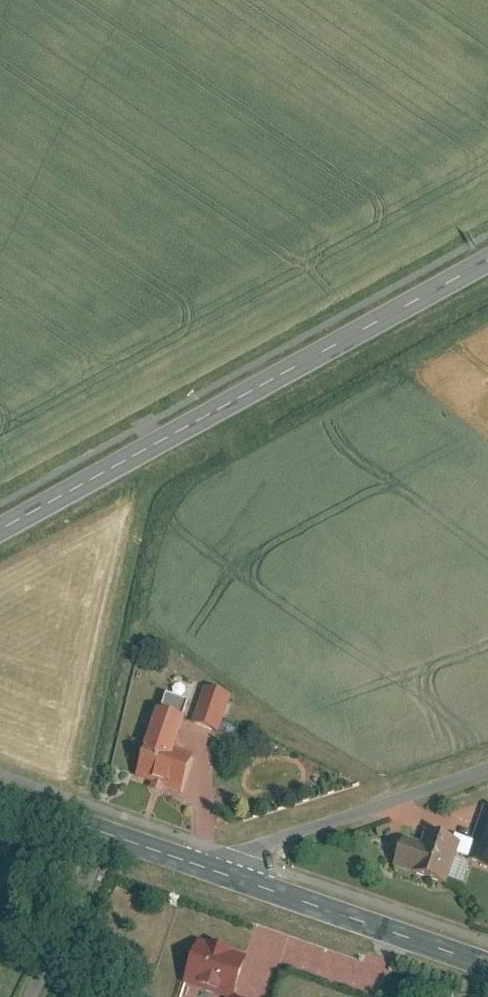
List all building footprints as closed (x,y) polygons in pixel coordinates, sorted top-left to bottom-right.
[(229,698),(206,690),(195,728),(218,735),(229,698)] [(194,750),(149,736),(135,780),(180,794),(194,750)] [(487,865),(487,805),(468,858),(487,865)] [(392,867),(447,884),(460,841),(428,832),(426,842),(402,835),(392,867)] [(198,944),(186,983),(228,996),(233,996),(246,959),(198,944)]
